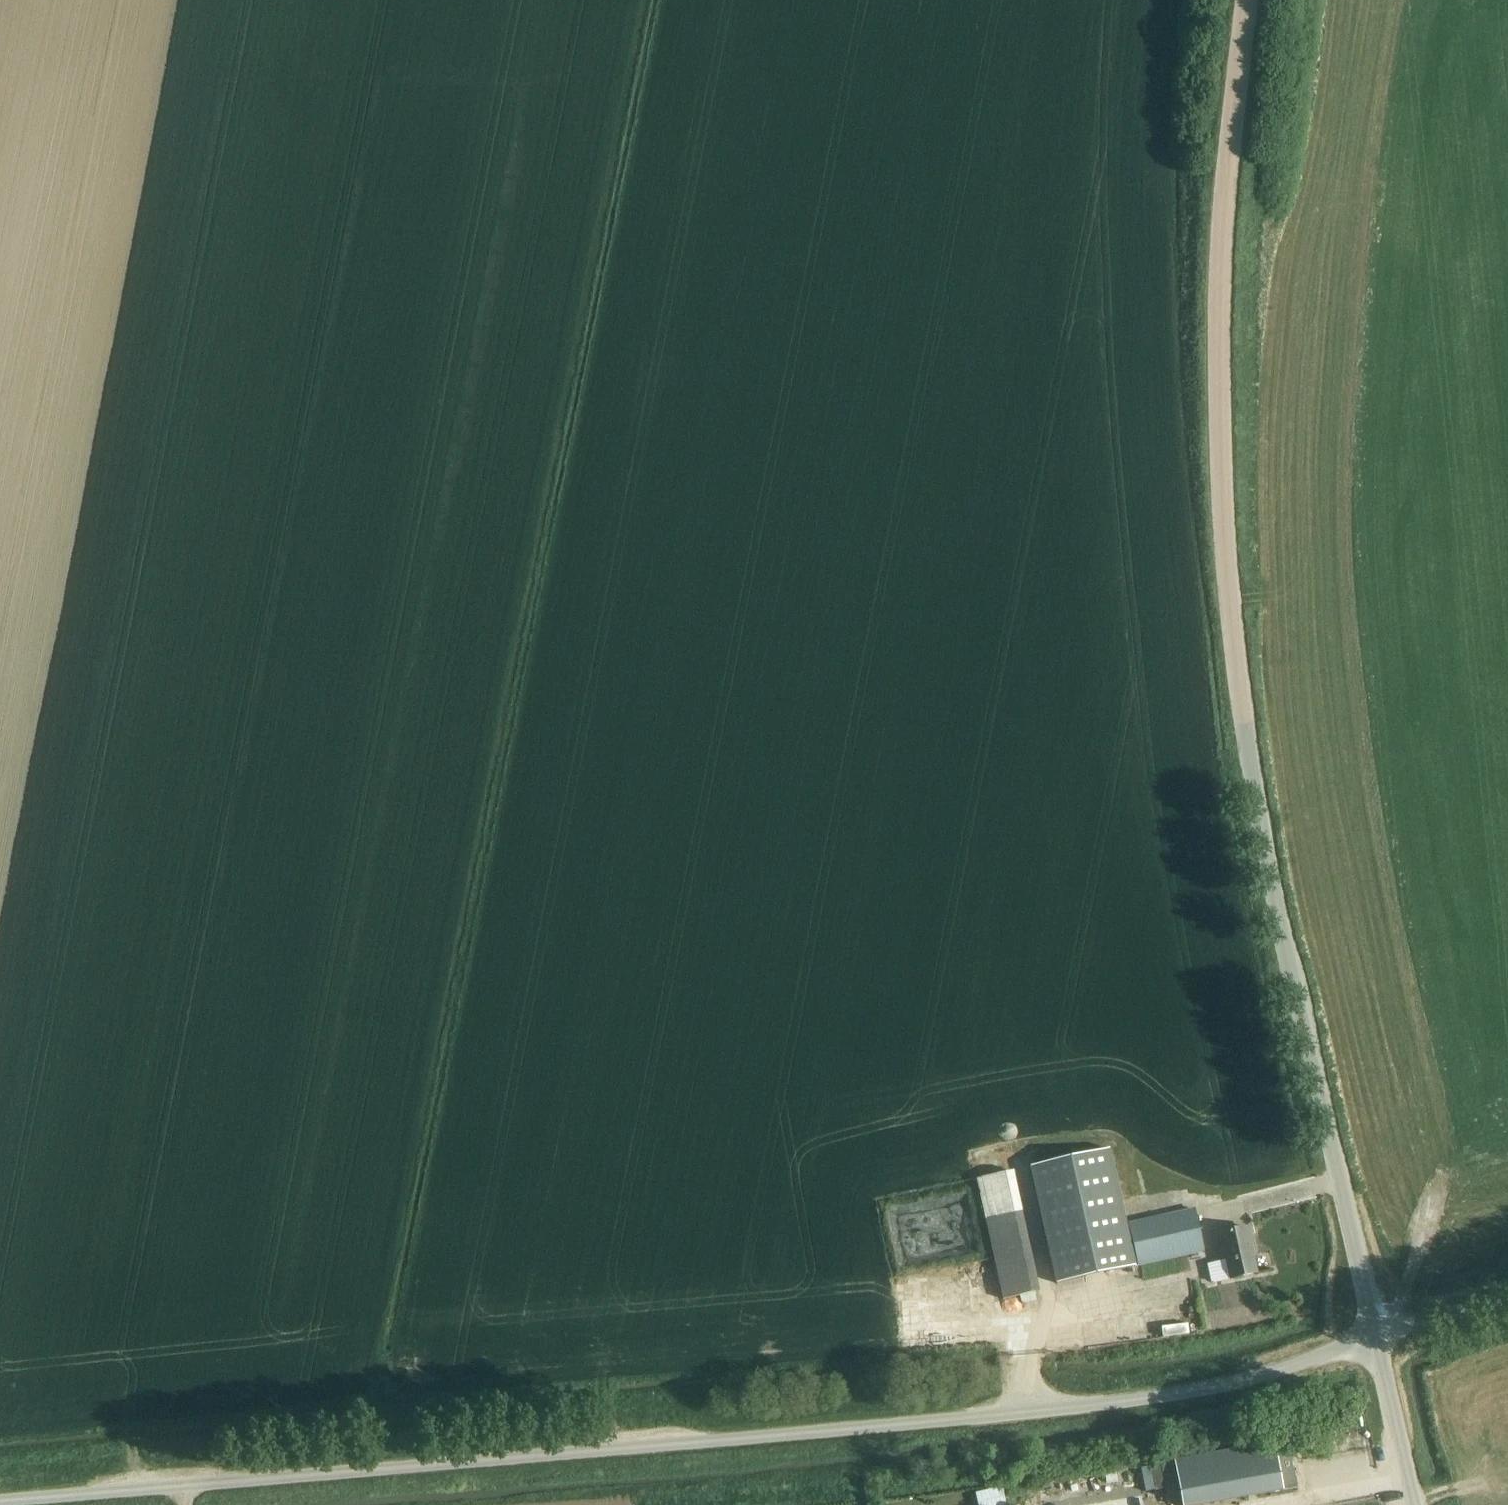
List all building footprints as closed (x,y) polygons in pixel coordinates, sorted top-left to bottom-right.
[(1107,1150),(1029,1167),(1055,1284),(1135,1266),(1109,1150),(1109,1149),(1107,1150)] [(1018,1169),(979,1177),(1006,1299),(1037,1292),(1020,1214),(1028,1212),(1018,1169)] [(1194,1209),(1128,1223),(1138,1266),(1204,1251),(1194,1209)] [(1247,1227),(1228,1232),(1220,1233),(1230,1278),(1257,1272),(1247,1227)] [(1297,1423),(1285,1426),(1287,1435),(1299,1432),(1297,1423)] [(1319,1427),(1303,1430),(1305,1445),(1321,1442),(1319,1427)] [(1175,1461),(1182,1504),(1200,1504),(1283,1490),(1275,1443),(1175,1461)] [(1150,1466),(1157,1504),(1182,1504),(1174,1461),(1150,1466)] [(1085,1480),(1074,1484),(1079,1502),(1091,1499),(1085,1480)]
